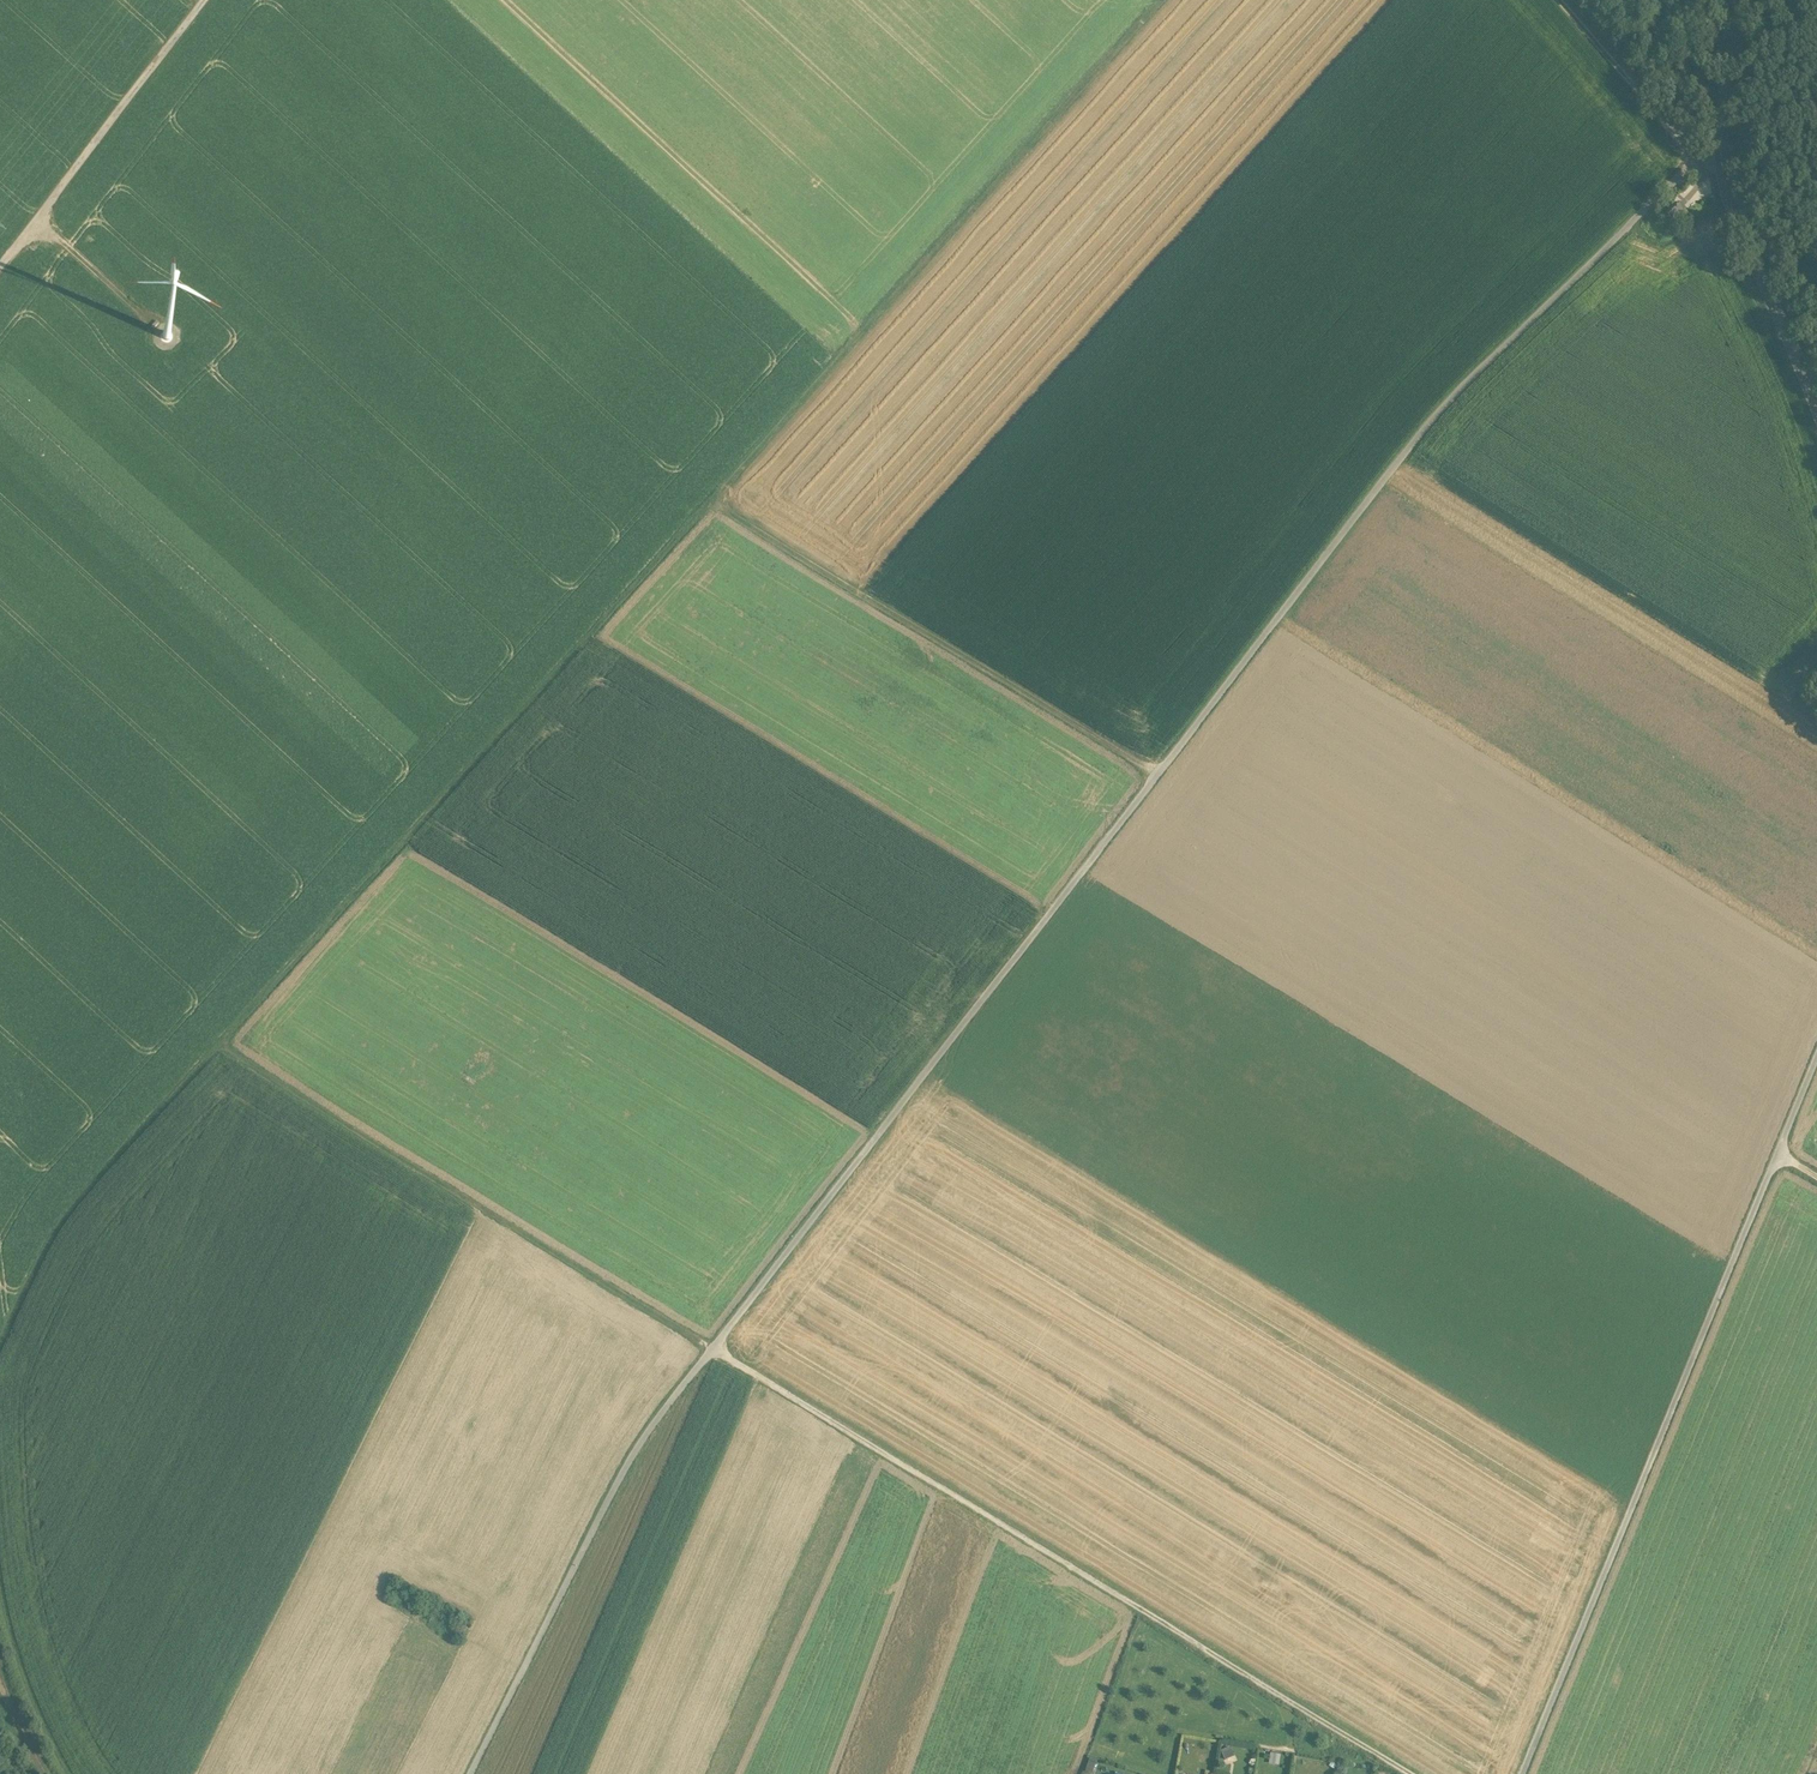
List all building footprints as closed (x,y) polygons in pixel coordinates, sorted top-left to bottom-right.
[(1665,216),(1673,224),(1683,213),(1676,206),(1665,216)] [(460,1622),(455,1633),(464,1637),(469,1626),(460,1622)] [(1230,1748),(1223,1751),(1227,1760),(1234,1756),(1230,1748)] [(1280,1756),(1271,1754),(1270,1763),(1279,1765),(1280,1756)]
